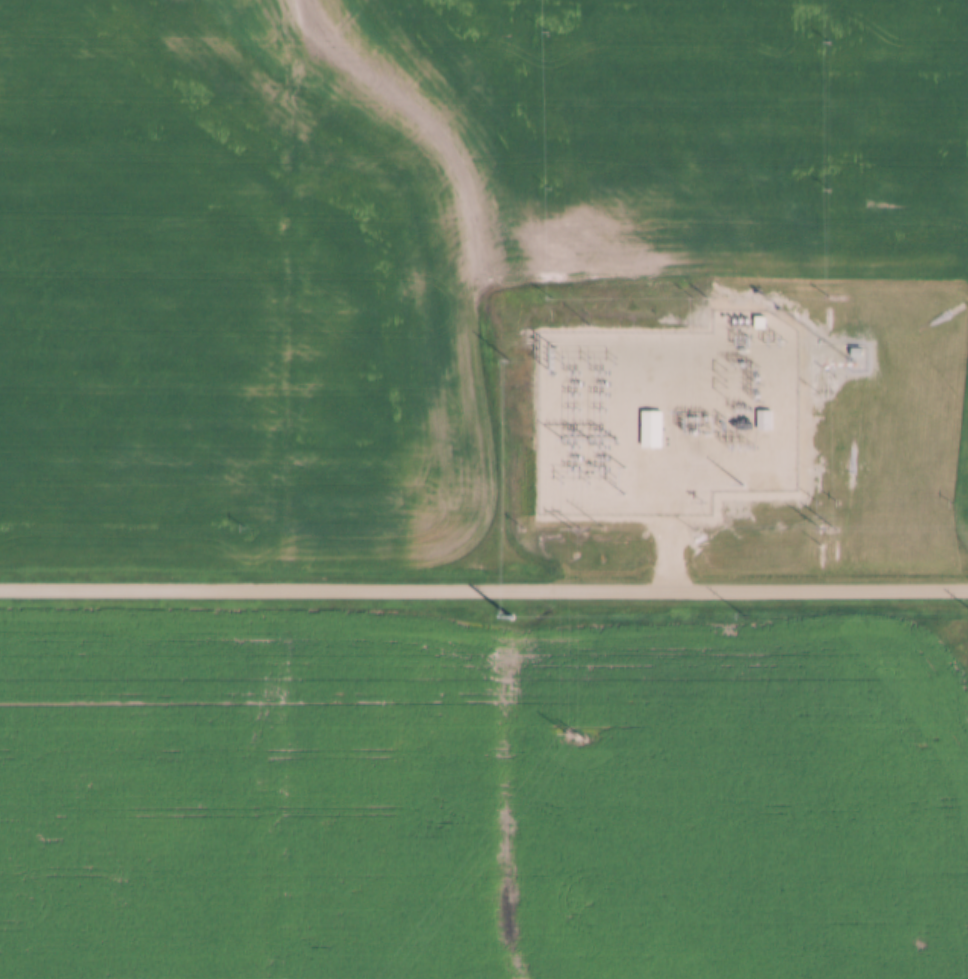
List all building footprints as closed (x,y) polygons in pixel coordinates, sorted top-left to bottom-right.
[(754,317),(765,317),(765,330),(754,330),(754,317)] [(851,348),(862,348),(862,358),(851,358),(851,348)] [(757,411),(771,411),(771,431),(757,431),(757,411)] [(642,412),(662,412),(662,448),(642,448),(642,412)] [(903,744),(907,742),(909,738),(907,734),(903,732),(899,734),(897,738),(899,742),(903,744)] [(917,744),(921,743),(923,738),(921,734),(917,733),(913,734),(911,739),(913,743),(917,744)] [(932,745),(936,743),(938,739),(936,735),(932,733),(928,735),(926,739),(928,743),(932,745)]
